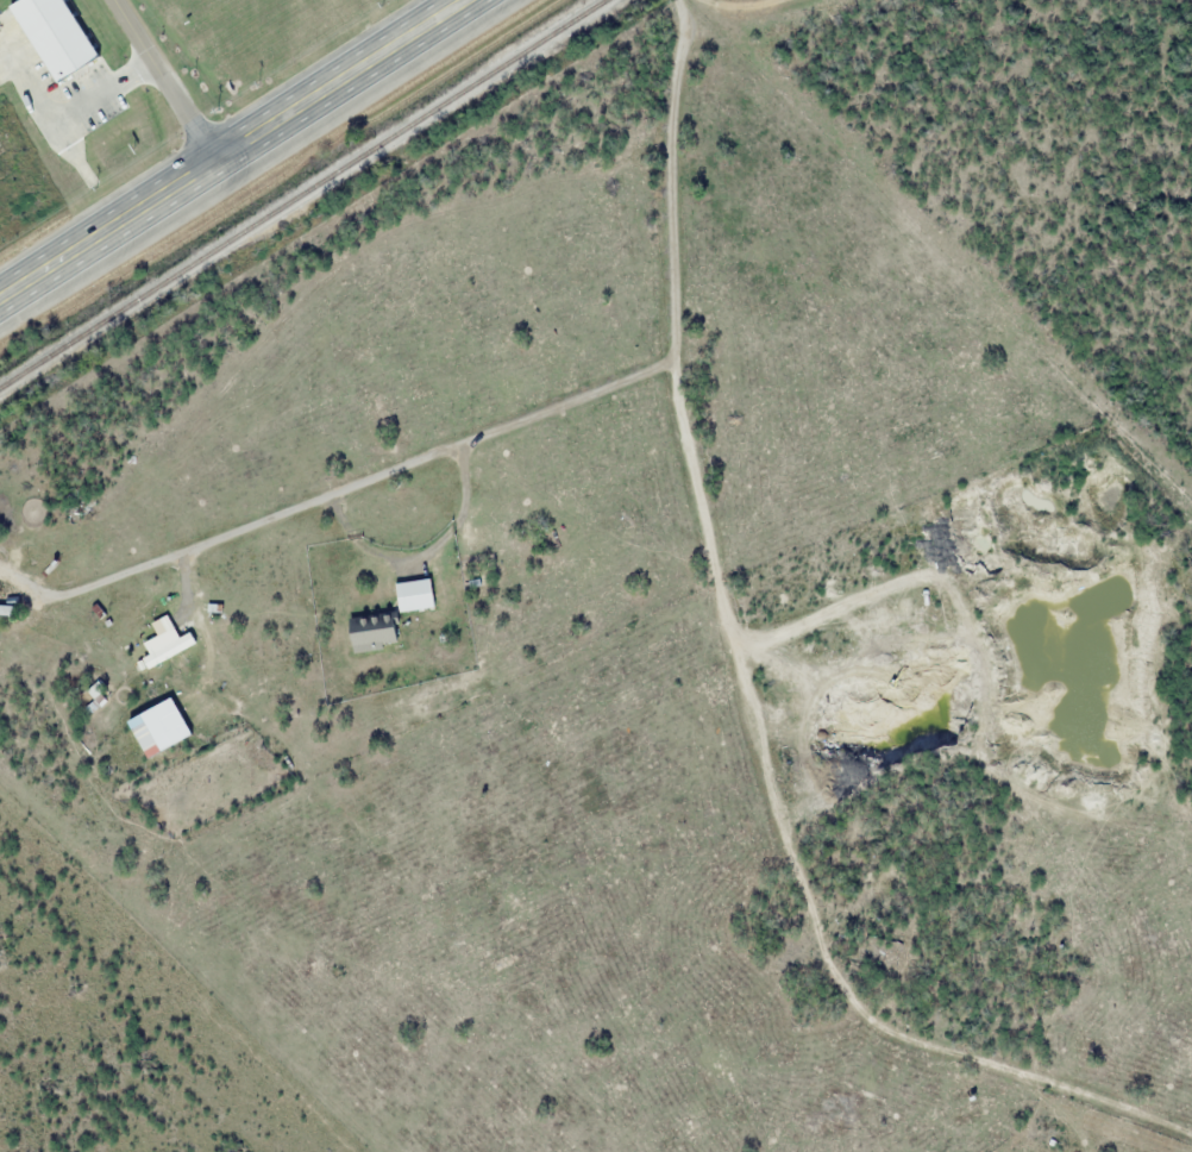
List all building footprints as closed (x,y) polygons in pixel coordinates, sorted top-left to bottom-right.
[(53,82),(97,57),(65,0),(16,0),(9,4),(53,82)] [(11,614),(11,606),(0,606),(0,614),(11,614)] [(144,643),(150,655),(143,659),(147,667),(195,643),(189,632),(178,638),(166,615),(152,622),(158,635),(144,643)]
